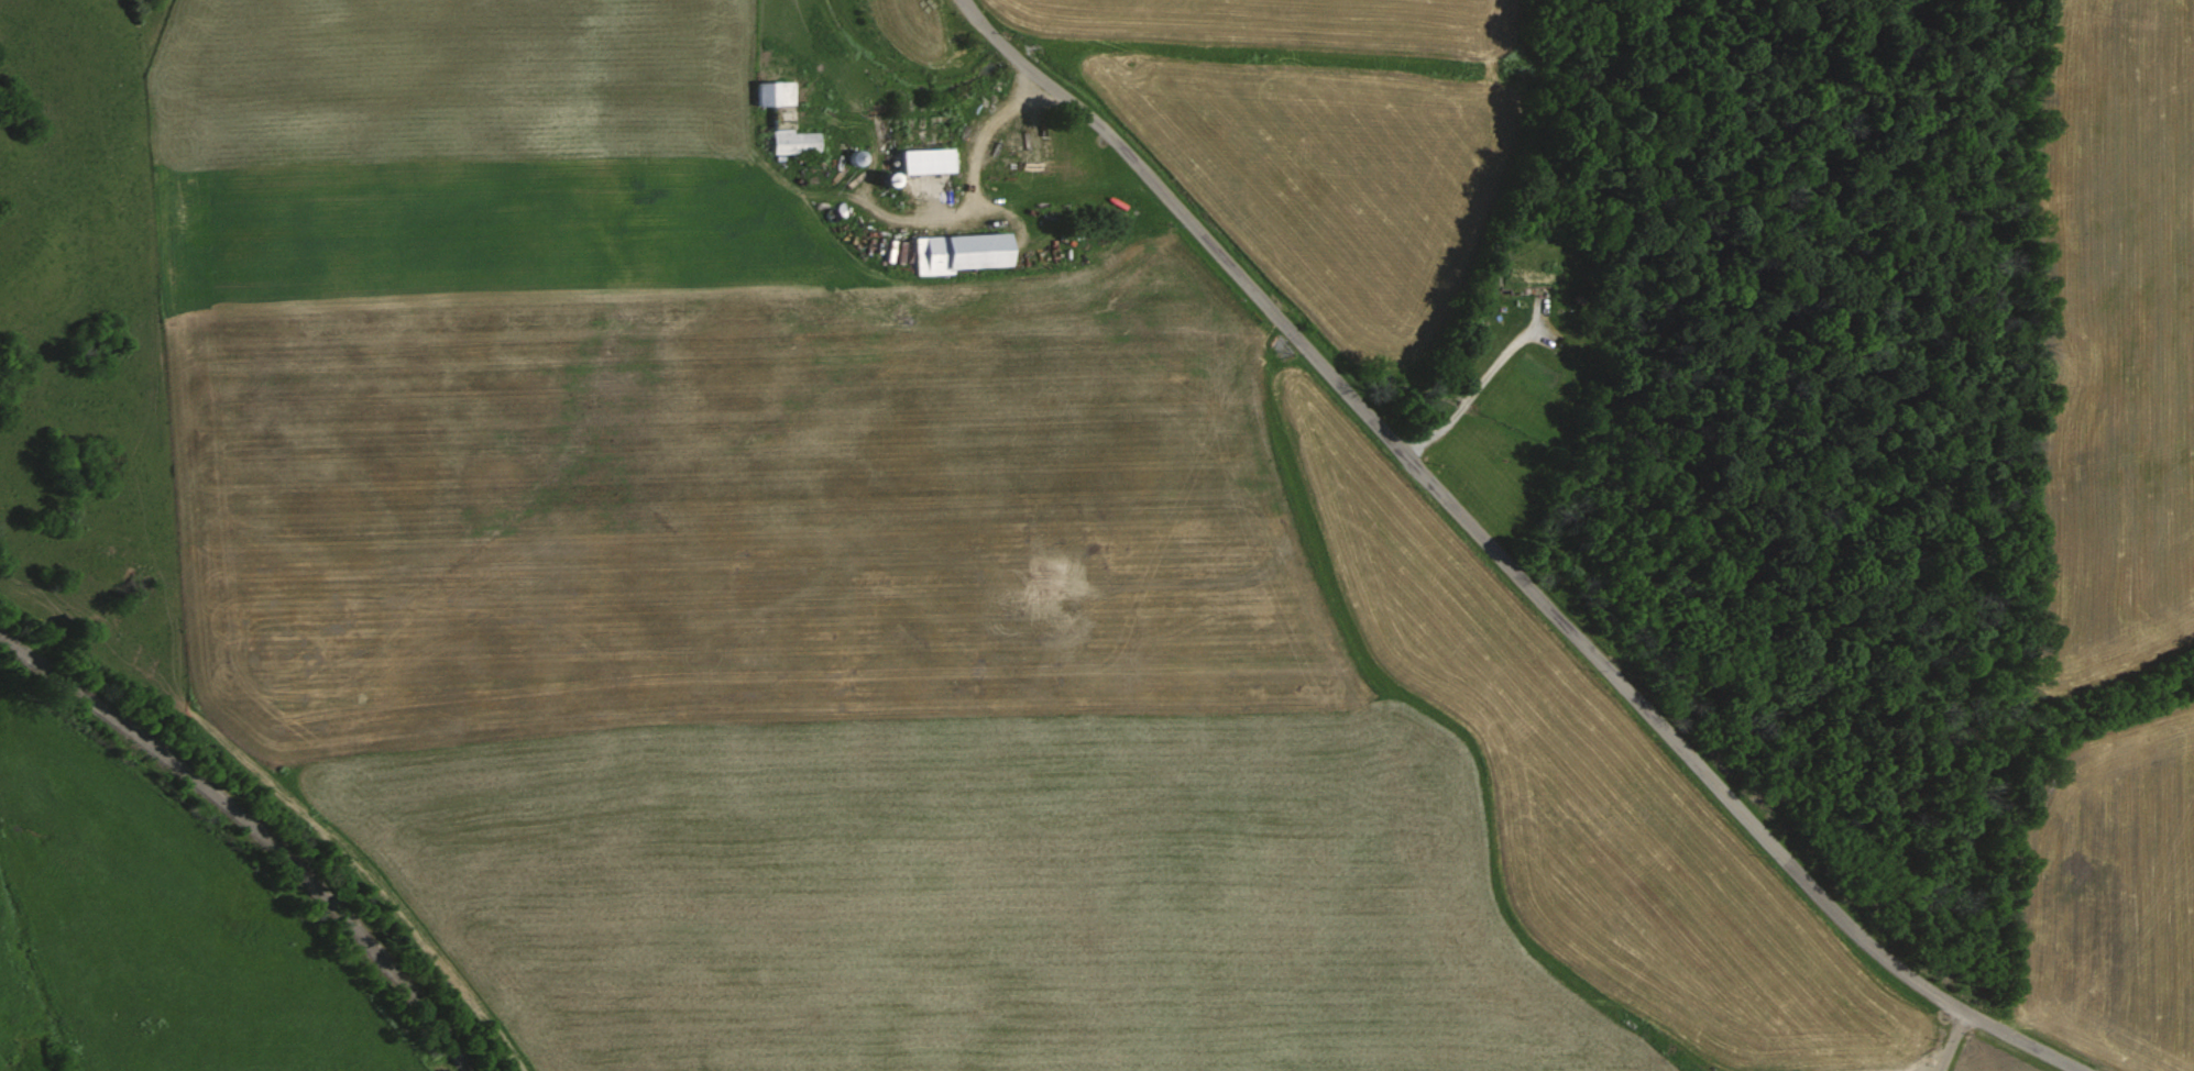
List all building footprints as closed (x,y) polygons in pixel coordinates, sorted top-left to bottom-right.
[(796,80),(760,81),(760,105),(797,104),(796,80)] [(776,153),(822,153),(822,132),(795,132),(795,128),(775,129),(776,153)] [(906,173),(957,171),(956,147),(905,148),(906,173)] [(918,275),(957,273),(956,268),(1016,266),(1015,233),(917,235),(918,275)]
